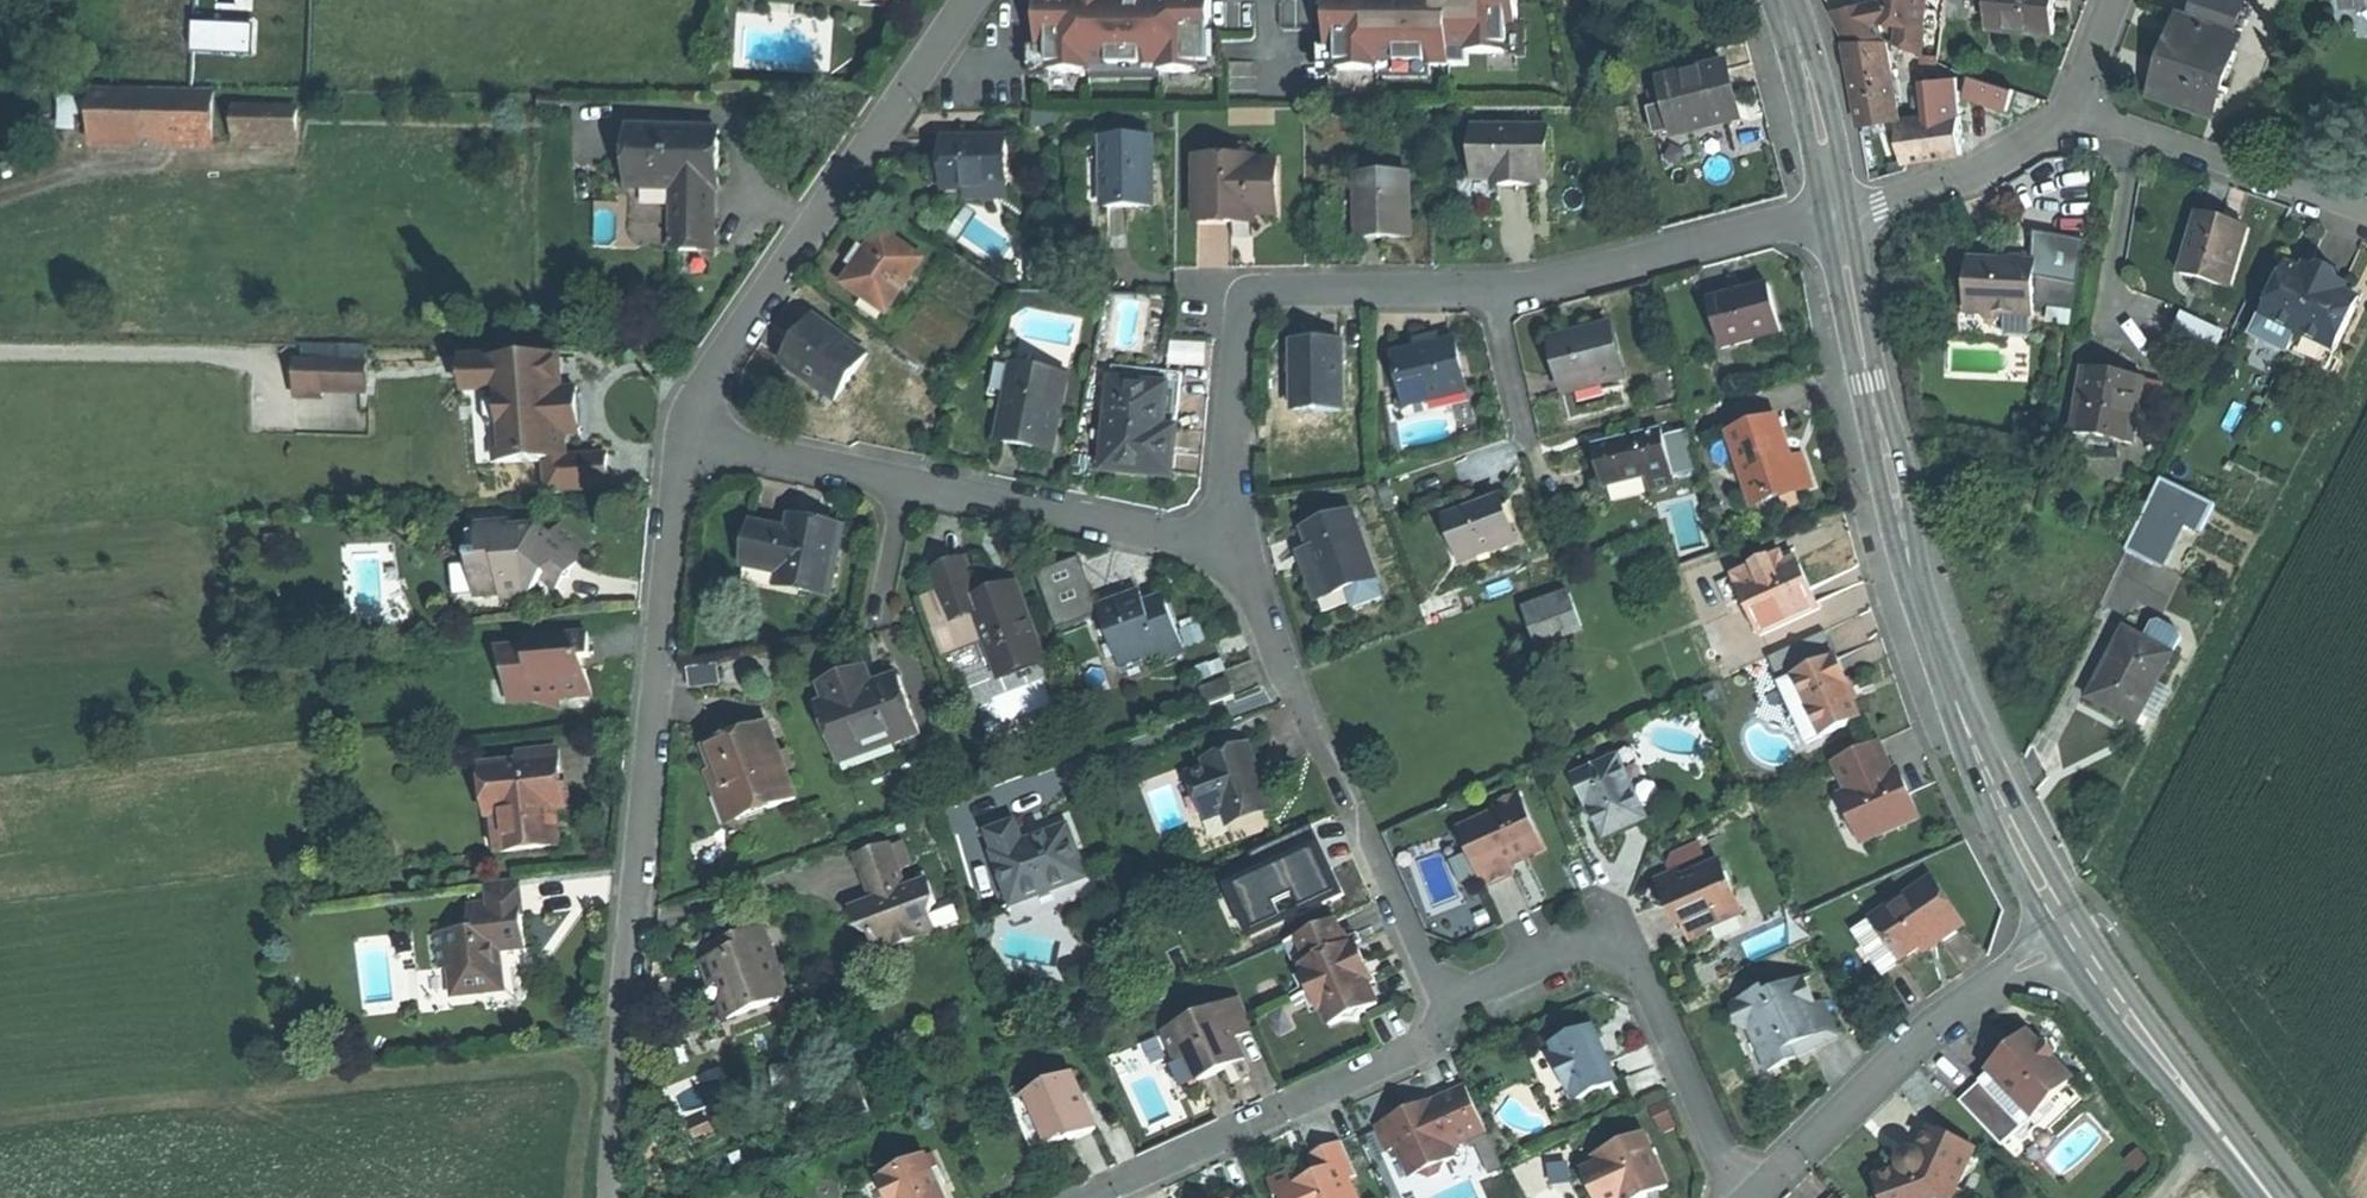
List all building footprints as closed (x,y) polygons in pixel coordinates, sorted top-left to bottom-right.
[(1038,52),(1049,52),(1049,77),(1091,77),(1091,72),(1160,72),(1160,77),(1201,77),(1201,71),(1213,71),(1213,0),(1160,0),(1160,3),(1144,3),(1144,0),(1038,0),(1038,52)] [(1331,56),(1342,55),(1342,77),(1383,76),(1383,72),(1472,71),(1472,59),(1513,59),(1513,34),(1522,34),(1522,0),(1331,0),(1331,56)] [(1833,12),(1845,35),(1849,46),(1853,67),(1891,61),(1888,42),(1883,41),(1880,23),(1898,25),(1898,30),(1924,33),(1928,0),(1876,0),(1876,2),(1870,3),(1833,12)] [(1992,28),(2056,34),(2059,9),(2060,0),(1994,0),(1992,28)] [(2188,16),(2231,30),(2241,0),(2194,0),(2188,16)] [(2188,16),(2182,13),(2170,47),(2156,89),(2211,108),(2237,33),(2231,30),(2188,16)] [(191,15),(189,44),(251,49),(254,19),(191,15)] [(1924,33),(1898,30),(1896,46),(1922,55),(1924,33)] [(1891,61),(1853,67),(1858,100),(1862,127),(1900,122),(1891,61)] [(1671,107),(1677,132),(1678,136),(1729,124),(1724,102),(1736,99),(1734,90),(1729,67),(1666,81),(1667,89),(1671,107)] [(2015,89),(1978,78),(1971,102),(2008,113),(2015,89)] [(1955,82),(1921,85),(1928,124),(1958,121),(1955,82)] [(1667,89),(1647,94),(1651,112),(1671,107),(1667,89)] [(93,92),(64,91),(63,144),(91,145),(93,92)] [(212,93),(93,92),(91,145),(211,146),(212,93)] [(1729,124),(1741,121),(1736,99),(1724,102),(1729,124)] [(296,108),(236,107),(235,138),(295,140),(296,108)] [(1671,107),(1651,112),(1657,137),(1677,132),(1671,107)] [(1928,124),(1900,126),(1905,163),(1959,157),(1958,121),(1928,124)] [(1551,132),(1475,131),(1475,182),(1496,182),(1496,189),(1515,189),(1541,189),(1541,183),(1550,183),(1551,132)] [(712,150),(623,151),(624,179),(631,179),(631,210),(671,209),(671,272),(709,271),(709,209),(713,209),(713,186),(712,150)] [(1149,153),(1096,154),(1098,221),(1127,221),(1151,221),(1149,153)] [(965,155),(936,156),(938,206),(959,205),(1000,204),(1002,204),(1000,154),(965,155)] [(1250,165),(1227,165),(1227,173),(1250,173),(1250,165)] [(1227,173),(1191,173),(1191,242),(1225,242),(1225,228),(1249,228),(1272,229),(1272,176),(1250,176),(1250,173),(1227,173)] [(1409,178),(1359,178),(1359,240),(1384,240),(1409,240),(1409,178)] [(1000,204),(959,205),(959,214),(1000,213),(1000,204)] [(2222,224),(2199,217),(2181,279),(2229,293),(2247,231),(2222,224)] [(1249,242),(1249,228),(1225,228),(1225,242),(1236,242),(1249,242)] [(859,257),(841,283),(866,300),(884,312),(888,306),(921,259),(878,229),(859,257)] [(2001,264),(1969,263),(1968,295),(1980,295),(1980,309),(1983,327),(1990,316),(2034,316),(2034,291),(2031,291),(2031,264),(2001,264)] [(2295,272),(2282,276),(2252,336),(2325,373),(2355,312),(2349,299),(2344,297),(2348,290),(2327,280),(2305,269),(2302,275),(2295,272)] [(1737,296),(1709,304),(1723,351),(1783,334),(1769,286),(1737,296)] [(1968,295),(1968,309),(1980,309),(1980,295),(1968,295)] [(884,312),(866,300),(863,304),(887,321),(895,310),(888,306),(884,312)] [(2217,348),(2227,329),(2183,307),(2173,325),(2217,348)] [(867,355),(812,317),(796,342),(780,365),(835,402),(867,355)] [(1579,332),(1551,339),(1564,392),(1578,389),(1600,383),(1623,377),(1610,324),(1579,332)] [(1421,352),(1396,358),(1408,409),(1469,395),(1457,343),(1421,352)] [(1324,352),(1298,351),(1295,417),(1346,419),(1349,353),(1324,352)] [(561,360),(463,366),(466,403),(474,403),(478,467),(547,463),(549,497),(610,493),(608,458),(567,461),(566,438),(581,438),(580,419),(578,392),(563,393),(561,360)] [(1012,364),(993,360),(987,391),(1006,394),(1012,364)] [(1068,374),(1012,364),(1006,394),(997,441),(1024,446),(1053,452),(1068,374)] [(362,367),(299,366),(298,385),(359,387),(362,367)] [(1181,371),(1112,366),(1111,378),(1141,381),(1141,384),(1167,386),(1164,426),(1176,427),(1181,371)] [(2114,377),(2084,372),(2073,437),(2131,448),(2137,411),(2143,382),(2114,377)] [(1141,381),(1111,378),(1104,469),(1137,472),(1173,475),(1176,427),(1164,426),(1167,386),(1141,384),(1141,381)] [(2162,385),(2143,382),(2137,411),(2157,415),(2162,385)] [(1600,383),(1578,389),(1581,403),(1604,398),(1600,383)] [(359,387),(298,385),(298,402),(322,402),(322,395),(358,395),(359,387)] [(1777,421),(1731,436),(1751,501),(1768,495),(1770,502),(1813,489),(1803,457),(1790,461),(1785,446),(1777,421)] [(1634,426),(1611,432),(1614,443),(1637,437),(1634,426)] [(1614,443),(1593,448),(1599,470),(1604,489),(1648,478),(1651,492),(1677,485),(1664,430),(1637,437),(1614,443)] [(2178,490),(2160,481),(2124,553),(2152,567),(2174,522),(2200,534),(2213,508),(2178,490)] [(1474,499),(1443,508),(1457,554),(1514,537),(1500,491),(1474,499)] [(1354,510),(1304,527),(1316,563),(1326,595),(1347,588),(1375,579),(1376,578),(1354,510)] [(788,533),(752,525),(744,567),(781,575),(778,587),(829,598),(843,530),(815,524),(791,519),(788,533)] [(508,525),(477,528),(479,556),(469,557),(470,564),(473,564),(476,599),(502,597),(502,601),(527,600),(537,588),(532,585),(538,577),(543,581),(559,594),(589,555),(559,529),(548,541),(536,529),(509,531),(508,525)] [(1793,554),(1719,586),(1728,608),(1743,602),(1759,638),(1819,612),(1807,584),(1793,554)] [(949,562),(932,569),(935,576),(968,564),(965,556),(949,562)] [(1142,591),(1125,597),(1100,607),(1079,557),(1037,574),(1060,631),(1102,613),(1123,664),(1164,648),(1167,656),(1187,648),(1166,595),(1147,602),(1142,591)] [(968,564),(935,576),(953,623),(979,613),(986,630),(989,638),(996,658),(994,659),(1000,675),(1018,669),(1016,665),(1045,655),(1020,589),(983,603),(979,593),(968,564)] [(532,585),(537,588),(540,585),(543,581),(538,577),(532,585)] [(1016,579),(979,593),(983,603),(1020,589),(1016,579)] [(1381,597),(1375,579),(1347,588),(1353,606),(1381,597)] [(1571,595),(1526,611),(1538,643),(1583,627),(1571,595)] [(953,623),(934,631),(944,656),(981,641),(978,634),(986,630),(979,613),(953,623)] [(2150,625),(2142,641),(2171,656),(2179,640),(2177,633),(2157,623),(2150,625)] [(978,634),(981,641),(989,638),(986,630),(978,634)] [(2142,641),(2123,632),(2088,699),(2111,711),(2136,724),(2171,656),(2142,641)] [(529,645),(497,648),(507,676),(537,701),(558,708),(557,699),(591,697),(586,671),(582,671),(581,664),(581,657),(590,657),(589,633),(529,638),(529,645)] [(954,678),(982,667),(974,646),(945,657),(954,678)] [(1018,669),(1000,675),(1002,681),(1048,663),(1045,655),(1016,665),(1018,669)] [(1838,661),(1795,679),(1821,739),(1860,723),(1852,704),(1856,703),(1848,685),(1838,661)] [(867,668),(823,684),(830,702),(821,705),(843,767),(897,747),(896,744),(922,734),(901,676),(884,682),(874,686),(867,668)] [(537,701),(507,676),(509,702),(537,701)] [(1047,676),(993,696),(1004,724),(1059,702),(1047,676)] [(1228,685),(1204,693),(1209,708),(1233,700),(1228,685)] [(770,725),(708,749),(715,767),(726,797),(732,794),(742,821),(798,800),(770,725)] [(1880,746),(1833,765),(1846,796),(1840,800),(1852,833),(1873,841),(1918,821),(1909,796),(1902,798),(1893,776),(1880,746)] [(522,762),(477,767),(478,773),(480,773),(491,772),(495,803),(502,802),(507,850),(561,845),(557,808),(565,807),(563,787),(558,748),(521,753),(522,762)] [(1209,771),(1190,778),(1205,819),(1223,813),(1226,821),(1267,805),(1246,749),(1227,757),(1229,764),(1209,771)] [(1215,761),(1207,764),(1209,771),(1229,764),(1227,757),(1215,761)] [(1618,761),(1573,780),(1587,812),(1591,811),(1603,840),(1626,830),(1644,823),(1618,761)] [(726,797),(715,767),(709,769),(722,804),(730,826),(742,821),(732,794),(726,797)] [(491,772),(480,773),(485,815),(491,815),(495,852),(507,850),(502,802),(495,803),(491,772)] [(1496,815),(1468,827),(1478,851),(1468,855),(1483,888),(1513,875),(1509,866),(1522,860),(1543,851),(1519,794),(1492,806),(1496,815)] [(1013,824),(987,834),(995,854),(991,856),(1000,879),(1008,875),(1019,904),(1086,879),(1067,827),(1042,837),(1021,845),(1013,824)] [(1468,827),(1458,831),(1468,855),(1478,851),(1468,827)] [(887,847),(856,859),(865,884),(871,901),(851,909),(859,931),(872,937),(878,954),(898,948),(895,943),(897,940),(899,938),(903,936),(907,934),(909,935),(914,941),(934,933),(927,916),(934,904),(924,882),(903,889),(887,847)] [(1672,860),(1678,874),(1681,882),(1708,870),(1699,849),(1672,860)] [(1678,874),(1656,883),(1665,905),(1672,902),(1681,923),(1690,945),(1704,939),(1707,931),(1734,919),(1725,898),(1732,895),(1720,865),(1708,870),(1681,882),(1678,874)] [(1008,875),(1000,879),(1011,907),(1019,904),(1008,875)] [(519,881),(487,884),(489,906),(471,908),(473,932),(438,936),(442,973),(452,971),(455,998),(504,993),(502,967),(496,964),(495,955),(500,955),(524,952),(521,919),(524,919),(519,881)] [(1927,885),(1869,923),(1898,966),(1919,952),(1936,941),(1939,945),(1959,932),(1927,885)] [(1725,898),(1734,919),(1741,917),(1732,895),(1725,898)] [(1672,902),(1665,905),(1670,917),(1674,926),(1681,923),(1672,902)] [(1343,946),(1332,922),(1296,937),(1307,963),(1343,946)] [(720,968),(704,974),(708,985),(712,996),(721,993),(730,998),(723,1007),(728,1021),(788,999),(762,930),(741,937),(747,955),(740,967),(729,964),(720,968)] [(895,943),(898,948),(914,941),(909,935),(907,934),(903,936),(899,938),(897,940),(895,943)] [(741,937),(713,948),(720,968),(729,964),(740,967),(747,955),(741,937)] [(1298,974),(1307,994),(1359,969),(1362,965),(1353,942),(1343,946),(1307,963),(1300,966),(1298,974)] [(1359,969),(1307,994),(1314,1011),(1321,1012),(1328,1027),(1339,1021),(1354,1022),(1363,1010),(1374,1005),(1368,989),(1359,969)] [(1762,992),(1733,1005),(1734,1009),(1730,1010),(1739,1030),(1746,1033),(1752,1030),(1761,1050),(1755,1053),(1764,1076),(1794,1063),(1792,1059),(1788,1051),(1806,1043),(1810,1051),(1836,1040),(1820,1005),(1814,1008),(1803,981),(1765,998),(1762,992)] [(1238,999),(1161,1032),(1174,1061),(1185,1056),(1196,1081),(1221,1071),(1242,1061),(1233,1039),(1252,1031),(1238,999)] [(1752,1030),(1746,1033),(1755,1053),(1761,1050),(1752,1030)] [(1555,1059),(1552,1060),(1566,1094),(1570,1092),(1574,1102),(1614,1085),(1603,1059),(1591,1031),(1550,1048),(1555,1059)] [(2004,1056),(1988,1071),(1989,1073),(2031,1119),(2035,1115),(2069,1085),(2025,1037),(2004,1056)] [(1788,1051),(1792,1059),(1801,1055),(1810,1051),(1806,1043),(1788,1051)] [(1989,1073),(1976,1085),(2018,1131),(2027,1123),(2031,1119),(1989,1073)] [(1070,1075),(1025,1095),(1048,1146),(1066,1138),(1068,1142),(1081,1137),(1095,1130),(1070,1075)] [(717,1076),(661,1100),(673,1128),(729,1104),(717,1076)] [(1976,1085),(1957,1103),(1999,1149),(2018,1131),(1976,1085)] [(1416,1108),(1373,1126),(1384,1153),(1393,1149),(1399,1162),(1413,1168),(1417,1177),(1423,1178),(1435,1175),(1440,1165),(1452,1159),(1448,1150),(1485,1134),(1464,1088),(1416,1108)] [(2031,1119),(2027,1123),(2032,1129),(2040,1121),(2035,1115),(2031,1119)] [(1872,1182),(1877,1197),(1951,1197),(1971,1151),(1925,1133),(1916,1154),(1907,1155),(1900,1159),(1897,1161),(1896,1166),(1896,1174),(1872,1182)] [(1579,1172),(1590,1197),(1647,1197),(1664,1191),(1641,1136),(1585,1160),(1589,1168),(1579,1172)] [(1353,1141),(1342,1146),(1348,1159),(1359,1154),(1353,1141)] [(1338,1144),(1307,1158),(1315,1175),(1305,1180),(1295,1184),(1289,1172),(1266,1183),(1272,1197),(1354,1197),(1346,1182),(1354,1179),(1338,1144)] [(877,1181),(885,1197),(944,1197),(926,1156),(883,1175),(884,1178),(877,1181)]
